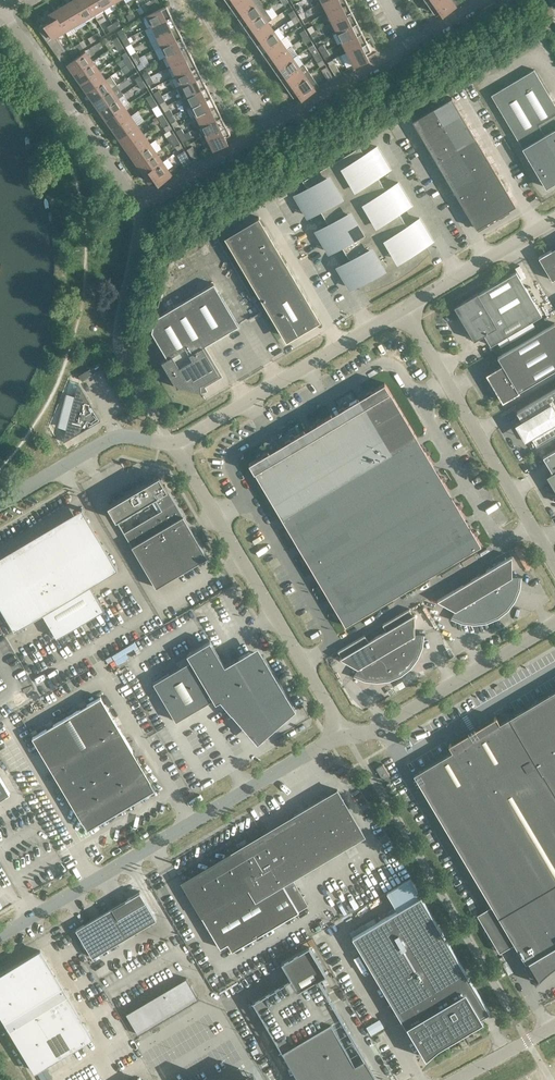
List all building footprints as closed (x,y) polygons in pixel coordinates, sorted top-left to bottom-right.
[(84,19),(73,0),(63,6),(74,24),(84,19)] [(85,0),(73,0),(84,19),(93,13),(85,0)] [(99,0),(85,0),(93,13),(103,7),(99,0)] [(154,6),(151,0),(145,4),(148,9),(154,6)] [(231,7),(237,16),(259,0),(240,0),(231,7)] [(266,9),(259,0),(237,16),(243,25),(261,12),(266,9)] [(346,0),(326,0),(323,1),(328,11),(347,2),(346,0)] [(460,0),(436,0),(429,5),(434,13),(439,9),(442,12),(441,13),(442,13),(461,2),(460,0)] [(352,12),(347,2),(328,11),(333,21),(352,12)] [(499,8),(495,2),(483,9),(487,15),(499,8)] [(147,15),(152,25),(172,16),(167,5),(147,15)] [(74,24),(63,6),(54,11),(65,30),(74,24)] [(301,6),(296,9),(299,14),(304,11),(301,6)] [(137,9),(131,12),(135,17),(140,14),(137,9)] [(296,15),(293,10),(288,13),(291,18),(296,15)] [(65,30),(54,11),(46,16),(49,22),(55,35),(65,30)] [(307,16),(304,11),(299,14),(302,19),(307,16)] [(135,17),(131,12),(126,15),(129,20),(135,17)] [(267,22),(261,12),(243,25),(250,34),(267,22)] [(357,22),(352,12),(333,21),(338,31),(357,22)] [(300,21),(296,15),(291,18),(295,24),(300,21)] [(177,26),(172,16),(152,25),(157,35),(177,26)] [(118,20),(112,23),(115,28),(121,25),(118,20)] [(55,35),(49,22),(39,28),(38,27),(38,28),(61,61),(68,56),(55,35)] [(274,31),(267,22),(250,34),(256,43),(274,31)] [(362,32),(357,22),(338,31),(343,41),(362,32)] [(115,28),(112,23),(107,26),(110,32),(115,28)] [(312,25),(307,28),(310,33),(315,30),(312,25)] [(182,36),(177,26),(157,35),(162,45),(182,36)] [(308,35),(305,29),(300,32),(303,38),(308,35)] [(319,36),(315,30),(310,33),(313,39),(319,36)] [(98,31),(93,35),(96,40),(102,37),(98,31)] [(280,40),(274,31),(256,43),(263,52),(280,40)] [(124,32),(119,35),(122,41),(128,38),(124,32)] [(367,42),(362,32),(343,41),(348,51),(367,42)] [(96,40),(93,35),(88,38),(91,43),(96,40)] [(311,40),(308,35),(303,38),(306,43),(311,40)] [(187,46),(182,36),(162,45),(167,55),(187,46)] [(120,42),(117,37),(112,40),(115,45),(120,42)] [(131,43),(128,38),(122,41),(126,46),(131,43)] [(287,49),(280,40),(263,52),(269,61),(287,49)] [(123,47),(120,42),(115,45),(118,50),(123,47)] [(371,50),(367,42),(348,51),(355,65),(368,57),(368,56),(367,56),(365,53),(371,50)] [(74,46),(77,51),(83,48),(80,43),(74,46)] [(323,44),(318,47),(322,52),(327,49),(323,44)] [(191,56),(187,46),(167,55),(172,65),(191,56)] [(291,46),(287,49),(269,61),(275,70),(293,58),(298,55),(291,46)] [(319,54),(316,48),(311,51),(314,57),(319,54)] [(330,55),(327,49),(322,52),(325,58),(330,55)] [(68,64),(75,73),(92,61),(86,51),(68,64)] [(136,51),(131,54),(134,60),(139,57),(136,51)] [(322,59),(319,54),(314,57),(317,62),(322,59)] [(132,61),(128,56),(123,59),(126,64),(132,61)] [(196,65),(191,56),(172,65),(177,75),(196,65)] [(142,62),(139,57),(134,60),(137,65),(142,62)] [(299,67),(293,58),(275,70),(282,80),(299,67)] [(99,70),(92,61),(75,73),(81,82),(99,70)] [(135,67),(132,61),(126,64),(130,70),(135,67)] [(334,62),(329,65),(336,76),(341,73),(334,62)] [(201,75),(196,65),(177,75),(182,85),(201,75)] [(303,65),(299,67),(282,80),(288,89),(309,74),(303,65)] [(333,78),(327,66),(321,69),(328,81),(333,78)] [(534,69),(491,95),(546,187),(554,182),(554,105),(534,69)] [(105,79),(99,70),(81,82),(87,91),(105,79)] [(147,71),(142,74),(145,79),(150,76),(147,71)] [(318,86),(309,74),(288,89),(293,96),(298,93),(301,96),(300,96),(301,97),(314,89),(318,86)] [(110,75),(105,79),(87,91),(94,101),(111,88),(117,85),(110,75)] [(143,80),(140,75),(135,78),(138,83),(143,80)] [(206,85),(201,75),(182,85),(187,95),(206,85)] [(154,81),(150,76),(145,79),(148,84),(154,81)] [(146,86),(143,80),(138,83),(141,89),(146,86)] [(211,95),(206,85),(187,95),(192,105),(211,95)] [(118,97),(111,88),(94,101),(100,110),(118,97)] [(159,90),(153,93),(157,98),(162,95),(159,90)] [(118,98),(118,97),(100,110),(106,119),(124,106),(129,103),(123,94),(118,98)] [(154,100),(151,94),(146,97),(149,103),(154,100)] [(165,101),(162,95),(157,98),(160,104),(165,101)] [(216,105),(211,95),(192,105),(197,115),(216,105)] [(452,97),(432,108),(441,124),(461,112),(452,97)] [(157,105),(154,100),(149,103),(152,108),(157,105)] [(221,115),(216,105),(197,115),(202,125),(221,115)] [(130,116),(124,106),(106,119),(113,128),(130,116)] [(441,124),(432,108),(412,120),(422,136),(441,124)] [(170,109),(165,112),(168,118),(173,114),(170,109)] [(470,128),(461,112),(441,124),(450,139),(470,128)] [(166,119),(163,114),(157,117),(161,122),(166,119)] [(176,120),(173,114),(168,118),(171,123),(176,120)] [(226,125),(221,115),(202,125),(207,135),(226,125)] [(137,125),(130,116),(113,128),(119,137),(137,125)] [(169,124),(166,119),(161,122),(164,127),(169,124)] [(450,139),(441,124),(422,136),(431,151),(450,139)] [(143,134),(137,125),(119,137),(126,146),(143,134)] [(230,133),(226,125),(207,135),(214,149),(227,140),(226,140),(225,136),(230,133)] [(181,128),(176,131),(179,137),(185,134),(181,128)] [(479,143),(470,128),(450,139),(460,155),(479,143)] [(177,138),(174,133),(169,136),(172,141),(177,138)] [(150,143),(143,134),(126,146),(132,155),(150,143)] [(188,139),(185,134),(179,137),(183,142),(188,139)] [(180,143),(177,138),(172,141),(175,146),(180,143)] [(460,155),(450,139),(431,151),(440,166),(460,155)] [(156,152),(150,143),(132,155),(138,165),(156,152)] [(488,159),(479,143),(460,155),(469,170),(488,159)] [(192,146),(187,149),(193,160),(199,157),(192,146)] [(407,225),(403,218),(399,211),(410,204),(404,193),(398,182),(386,189),(381,182),(377,175),(389,168),(383,157),(376,146),(364,153),(360,146),(331,163),(303,179),(307,187),(295,194),(302,205),(308,216),(320,209),(324,216),(329,223),(317,230),(323,241),(329,252),(341,245),(346,252),(350,259),(338,266),(344,277),(351,288),(363,281),(367,288),(372,287),(375,286),(379,285),(383,283),(387,281),(390,280),(395,277),(398,275),(399,275),(405,271),(408,269),(412,266),(416,263),(419,260),(422,257),(424,254),(420,247),(432,240),(425,229),(419,218),(407,225)] [(191,162),(184,150),(179,154),(186,165),(191,162)] [(162,161),(156,152),(138,165),(145,174),(162,161)] [(469,170),(460,155),(440,166),(449,182),(469,170)] [(498,174),(488,159),(469,170),(478,186),(498,174)] [(171,174),(162,161),(145,174),(150,181),(155,177),(157,181),(158,182),(171,174)] [(478,186),(469,170),(449,182),(458,197),(478,186)] [(507,189),(498,174),(478,186),(487,201),(507,189)] [(487,201),(478,186),(458,197),(467,213),(487,201)] [(516,205),(507,189),(487,201),(496,217),(516,205)] [(496,217),(487,201),(467,213),(477,228),(496,217)] [(259,217),(225,237),(279,330),(283,337),(293,331),(296,336),(310,327),(308,323),(317,317),(313,309),(259,217)] [(553,254),(551,250),(539,257),(552,280),(554,278),(554,253),(553,254)] [(478,292),(462,302),(454,306),(474,340),(484,334),(491,345),(542,315),(516,271),(478,294),(478,292)] [(214,283),(155,318),(151,331),(167,358),(162,361),(175,385),(177,384),(178,386),(177,387),(180,386),(202,391),(201,390),(200,384),(201,384),(201,383),(202,383),(203,383),(219,373),(203,346),(239,325),(214,283)] [(502,365),(490,372),(497,383),(493,385),(503,401),(519,392),(519,391),(554,369),(554,323),(554,322),(497,356),(502,365)] [(371,403),(367,405),(394,451),(407,443),(417,437),(385,382),(375,388),(373,385),(370,387),(372,390),(366,393),(371,403)] [(100,420),(78,383),(63,442),(100,420)] [(521,420),(522,422),(523,421),(531,434),(530,435),(536,445),(554,434),(554,389),(516,412),(521,420)] [(344,419),(340,421),(367,467),(394,451),(367,405),(363,408),(358,398),(348,404),(347,401),(343,403),(345,406),(339,409),(344,419)] [(317,435),(313,437),(340,483),(349,477),(367,467),(340,421),(336,424),(331,414),(321,420),(320,417),(316,419),(318,422),(312,425),(317,435)] [(290,451),(282,456),(309,501),(340,483),(313,437),(309,440),(304,430),(294,436),(293,433),(289,435),(291,438),(285,441),(290,451)] [(407,443),(394,451),(367,467),(349,477),(368,508),(426,474),(423,470),(433,464),(429,458),(432,456),(430,453),(427,454),(422,445),(412,451),(407,443)] [(543,456),(552,472),(550,473),(554,480),(554,449),(543,456)] [(281,518),(291,512),(309,501),(282,456),(274,461),(268,451),(261,455),(260,452),(256,454),(258,457),(249,463),(281,518)] [(428,478),(426,474),(368,508),(384,535),(442,501),(439,497),(449,491),(445,485),(448,483),(446,480),(443,481),(438,472),(428,478)] [(164,477),(162,478),(161,478),(160,477),(159,477),(158,478),(157,479),(157,480),(157,481),(152,484),(151,484),(113,506),(122,521),(160,498),(167,511),(129,533),(162,588),(213,558),(170,486),(169,486),(164,477)] [(349,477),(340,483),(309,501),(291,512),(296,520),(286,526),(292,535),(289,537),(291,540),(294,538),(297,545),(307,539),(309,543),(368,508),(349,477)] [(444,505),(442,501),(384,535),(400,562),(458,528),(455,524),(465,518),(461,512),(464,510),(462,507),(459,508),(454,499),(444,505)] [(384,535),(368,508),(309,543),(312,547),(302,553),(308,562),(305,564),(307,567),(310,565),(313,572),(323,566),(325,570),(384,535)] [(24,624),(43,613),(57,637),(104,609),(90,585),(109,574),(75,516),(36,539),(38,542),(30,547),(28,544),(0,561),(0,585),(24,624)] [(460,532),(458,528),(400,562),(413,585),(481,545),(476,536),(479,534),(476,530),(473,532),(470,526),(460,532)] [(400,562),(384,535),(325,570),(328,574),(318,580),(324,589),(321,591),(323,594),(326,592),(329,599),(339,593),(341,597),(400,562)] [(512,556),(475,578),(497,616),(501,612),(504,615),(502,612),(506,608),(513,599),(518,588),(519,577),(523,577),(523,576),(518,576),(512,576),(512,556)] [(413,585),(400,562),(341,597),(344,601),(334,607),(338,613),(335,615),(337,618),(340,616),(345,626),(413,585)] [(497,616),(475,578),(437,600),(455,610),(452,615),(450,619),(452,616),(463,621),(474,622),(486,620),(491,618),(493,621),(492,618),(497,616)] [(387,630),(377,635),(400,673),(404,670),(406,673),(407,672),(404,670),(409,666),(416,657),(420,646),(422,634),(425,634),(421,634),(415,634),(414,613),(413,614),(410,609),(384,624),(387,630)] [(353,677),(355,674),(365,678),(377,680),(389,678),(394,676),(395,679),(396,679),(394,676),(400,673),(377,635),(368,641),(365,635),(339,651),(342,656),(340,658),(358,668),(355,673),(352,677),(353,677)] [(250,727),(296,710),(263,655),(248,651),(225,665),(210,640),(187,654),(191,660),(153,683),(176,721),(217,696),(232,713),(239,708),(250,727)] [(499,723),(496,717),(449,745),(452,750),(414,773),(499,916),(554,883),(554,690),(499,723)] [(144,771),(139,763),(140,763),(121,731),(117,724),(117,723),(116,723),(112,717),(113,716),(112,716),(108,709),(108,708),(107,708),(103,702),(104,701),(103,701),(90,709),(83,713),(56,729),(49,733),(35,741),(72,803),(73,803),(76,808),(77,811),(76,811),(90,834),(121,816),(121,813),(125,811),(128,811),(158,793),(145,770),(144,771)] [(390,775),(383,764),(376,768),(383,779),(390,775)] [(10,793),(0,777),(0,799),(10,793)] [(199,913),(220,947),(228,943),(232,951),(299,911),(283,883),(364,835),(337,789),(294,815),(297,819),(270,835),(268,832),(269,835),(265,837),(265,836),(193,878),(194,881),(192,881),(190,887),(193,887),(190,889),(203,911),(199,913)] [(386,893),(397,910),(352,937),(421,1052),(424,1050),(428,1056),(436,1048),(437,1047),(438,1047),(439,1046),(440,1045),(481,1021),(479,1018),(489,1012),(410,878),(386,893)] [(499,916),(525,962),(528,960),(531,964),(528,966),(536,980),(535,982),(536,981),(537,980),(538,980),(539,979),(540,978),(540,977),(542,975),(543,974),(544,973),(545,972),(547,971),(548,970),(548,969),(550,968),(551,967),(552,967),(553,966),(554,965),(554,883),(499,916)] [(156,919),(140,891),(76,929),(92,957),(156,919)] [(260,1013),(290,1064),(290,1063),(300,1079),(371,1079),(376,1077),(365,1058),(355,1063),(344,1044),(353,1039),(354,1039),(318,979),(326,974),(309,946),(281,962),(291,978),(253,1001),(260,1013)] [(0,974),(0,1012),(35,1071),(92,1037),(40,950),(6,971),(0,974)] [(186,977),(163,991),(175,1012),(198,998),(186,977)]
